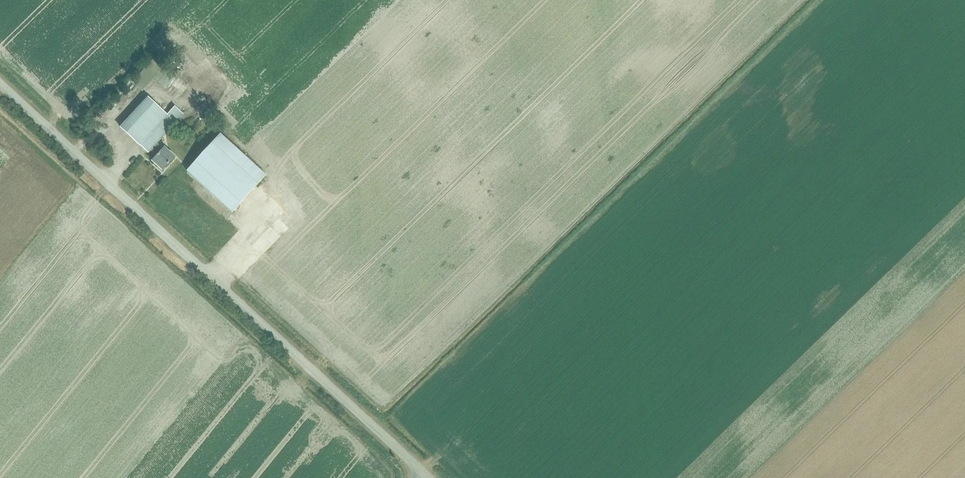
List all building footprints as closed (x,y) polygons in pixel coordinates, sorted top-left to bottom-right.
[(166,117),(146,99),(119,128),(147,153),(149,150),(156,156),(150,162),(160,171),(173,158),(163,149),(161,151),(155,145),(184,114),(176,106),(166,117)] [(264,177),(219,136),(186,173),(230,213),(264,177)]
